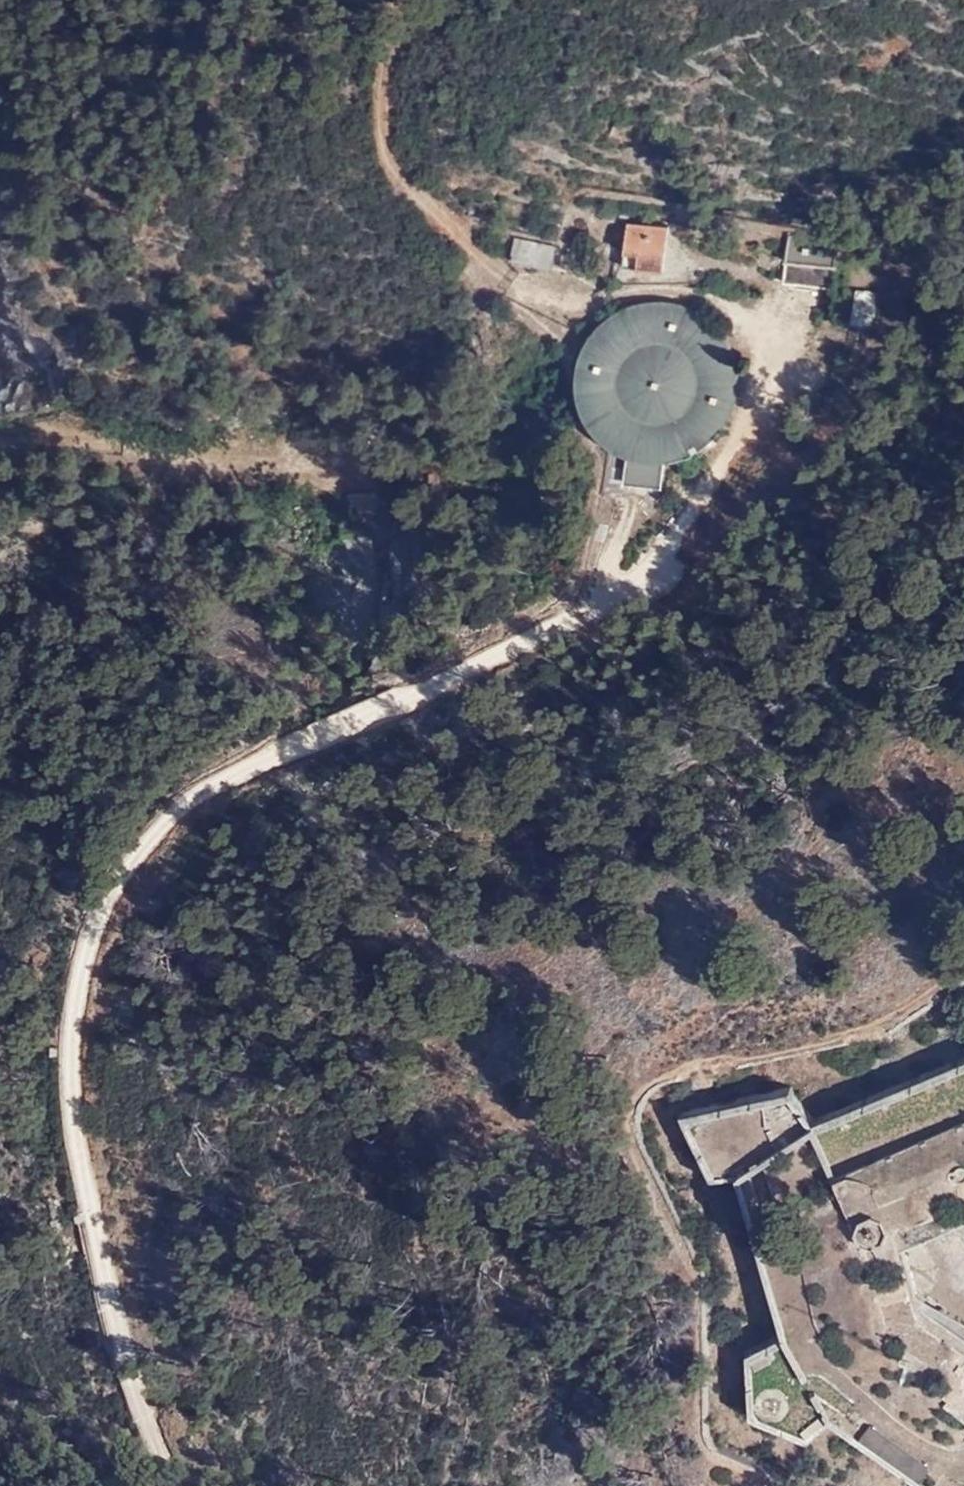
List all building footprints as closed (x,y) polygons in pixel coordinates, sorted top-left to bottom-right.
[(665,222),(618,220),(617,264),(665,265),(665,222)] [(835,232),(781,231),(780,261),(790,261),(791,284),(834,284),(835,232)] [(548,251),(508,253),(510,278),(550,275),(548,251)] [(879,288),(855,287),(854,332),(878,333),(879,288)] [(624,456),(618,480),(656,488),(662,463),(681,460),(706,447),(720,435),(730,422),(739,401),(740,384),(739,363),(733,346),(724,330),(712,318),(698,309),(684,302),(665,298),(641,299),(621,307),(605,318),(591,332),(581,351),(578,371),(577,388),(582,409),(589,425),(602,440),(624,456)] [(811,1135),(782,1094),(677,1113),(708,1190),(734,1178),(781,1347),(743,1364),(742,1424),(804,1449),(829,1428),(910,1485),(963,1485),(963,1065),(811,1135)]
